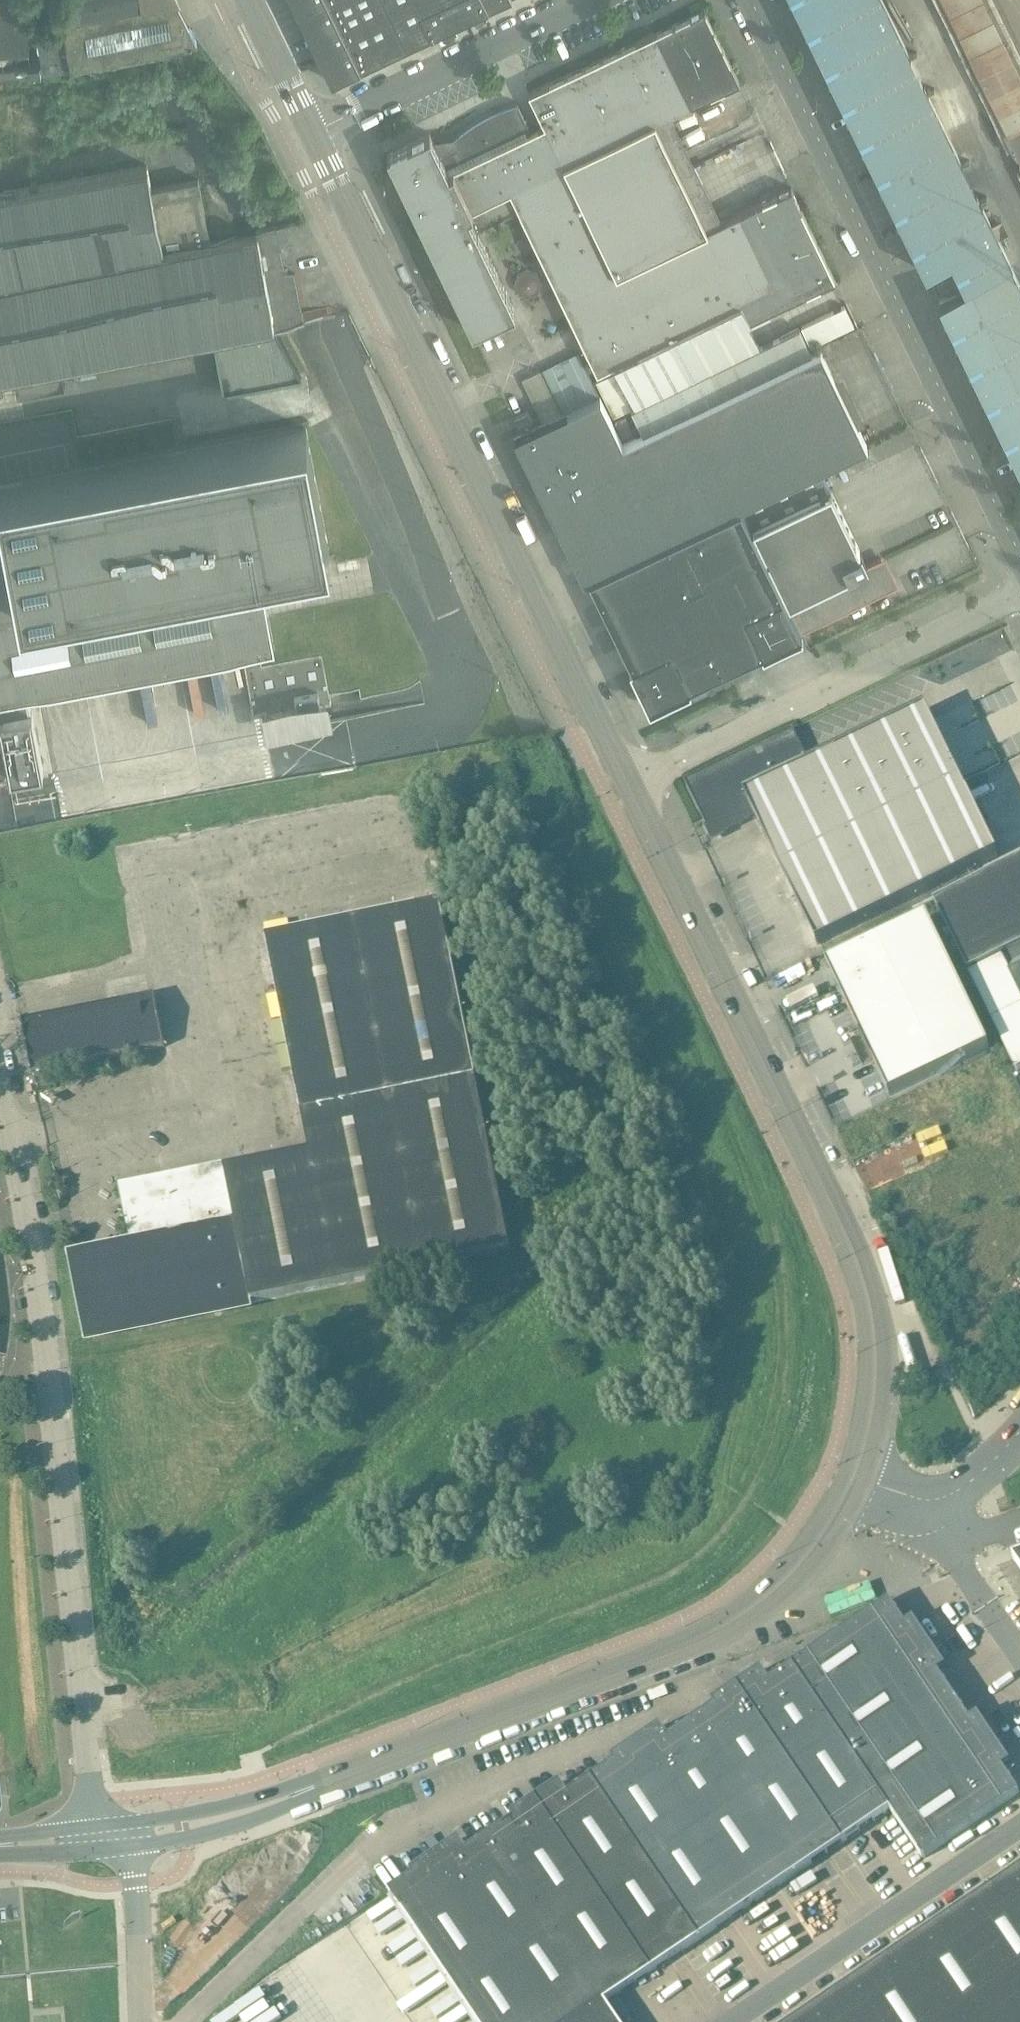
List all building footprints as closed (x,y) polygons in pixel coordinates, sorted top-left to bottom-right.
[(29,52),(26,0),(0,0),(0,54),(29,52)] [(63,18),(35,23),(44,71),(71,65),(197,42),(190,27),(191,26),(178,0),(59,0),(63,18)] [(332,83),(503,0),(292,0),(332,83)] [(883,0),(794,0),(926,273),(952,260),(966,290),(1014,269),(883,0)] [(741,506),(820,468),(867,445),(821,348),(812,352),(800,328),(760,347),(748,323),(750,322),(750,321),(836,280),(792,188),(707,229),(656,123),(740,82),(705,8),(530,93),(545,126),(532,132),(519,105),(519,104),(514,105),(509,107),(500,110),(495,112),(490,115),(482,119),(478,122),(474,125),(465,131),(457,137),(454,140),(451,144),(452,147),(451,147),(440,153),(431,133),(387,154),(473,332),(516,311),(478,232),(519,212),(597,373),(614,365),(618,372),(597,382),(614,418),(631,410),(643,434),(624,444),(601,397),(600,397),(579,353),(542,370),(564,414),(515,438),(546,502),(584,582),(589,580),(741,506)] [(0,193),(0,375),(14,373),(18,394),(65,386),(62,364),(215,336),(224,392),(301,377),(274,327),(274,326),(257,238),(211,246),(210,243),(199,181),(151,189),(147,166),(0,193)] [(515,268),(526,290),(549,279),(538,257),(515,268)] [(1014,269),(966,290),(940,300),(1019,466),(1019,283),(1014,269)] [(941,295),(960,286),(955,275),(936,284),(941,295)] [(321,288),(323,297),(304,300),(308,319),(342,313),(337,285),(321,288)] [(514,417),(519,427),(536,419),(531,409),(514,417)] [(2,738),(10,780),(44,773),(29,697),(275,650),(259,565),(330,551),(306,429),(0,487),(0,728),(2,738)] [(741,506),(802,633),(895,588),(881,559),(867,565),(820,468),(741,506)] [(802,633),(741,506),(589,580),(651,706),(802,633)] [(318,694),(295,698),(296,706),(297,710),(321,706),(320,701),(318,694)] [(723,835),(725,835),(755,820),(817,946),(997,859),(943,748),(925,711),(810,767),(792,731),(684,783),(706,828),(707,830),(723,835)] [(932,903),(967,973),(985,964),(1001,956),(1004,955),(1019,947),(1019,861),(932,903)] [(82,1332),(507,1264),(449,905),(270,934),(305,1153),(121,1183),(131,1241),(69,1251),(82,1332)] [(989,1050),(926,919),(826,967),(889,1098),(989,1050)] [(1001,956),(1019,996),(1019,947),(1004,955),(1001,956)] [(1019,1070),(1019,996),(1001,956),(985,964),(967,973),(1016,1072),(1019,1070)] [(157,998),(23,1018),(31,1070),(165,1050),(157,998)] [(56,1085),(52,1069),(34,1072),(34,1074),(37,1089),(56,1085)] [(388,1894),(475,2021),(617,2021),(605,2005),(683,1953),(717,1930),(846,1844),(861,1834),(875,1825),(891,1814),(922,1860),(1019,1794),(1018,1793),(1009,1779),(1003,1771),(1011,1765),(977,1716),(969,1721),(964,1712),(955,1699),(953,1697),(944,1684),(938,1675),(946,1670),(941,1661),(919,1629),(913,1620),(905,1626),(899,1617),(890,1604),(889,1602),(769,1682),(761,1671),(712,1704),(715,1708),(669,1739),(661,1727),(635,1745),(611,1760),(614,1764),(568,1795),(560,1784),(510,1817),(513,1821),(467,1852),(459,1840),(409,1874),(412,1878),(389,1894),(388,1894)] [(797,2021),(1019,2021),(1019,1871),(797,2021)]
